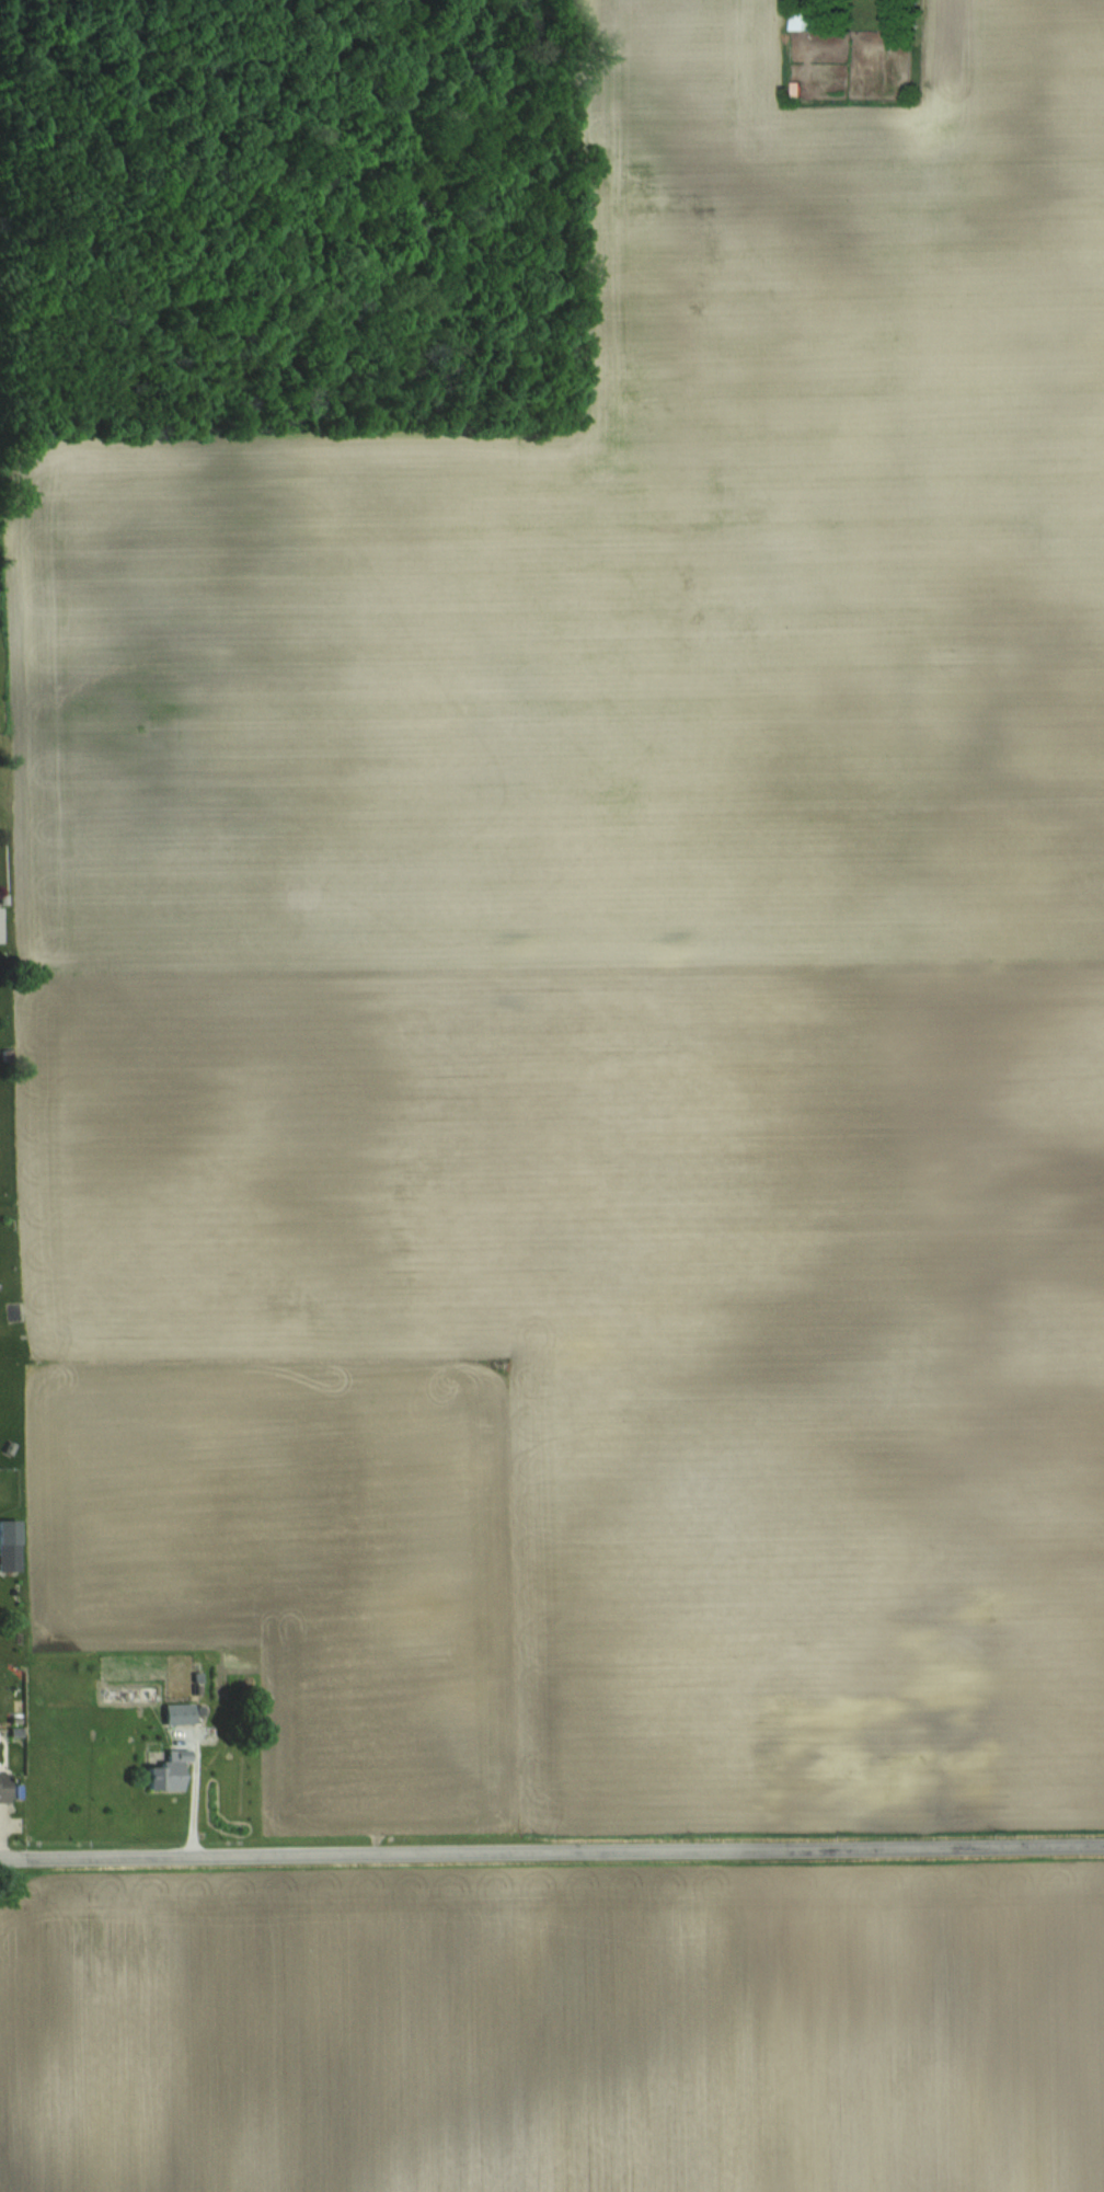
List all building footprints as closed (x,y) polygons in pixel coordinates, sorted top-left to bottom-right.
[(806,15),(789,15),(789,29),(806,29),(806,15)] [(163,1706),(163,1723),(193,1723),(193,1706),(163,1706)] [(181,1760),(188,1760),(188,1750),(164,1750),(164,1763),(147,1763),(147,1789),(181,1789),(181,1760)] [(0,1772),(0,1801),(8,1801),(8,1772),(0,1772)]
